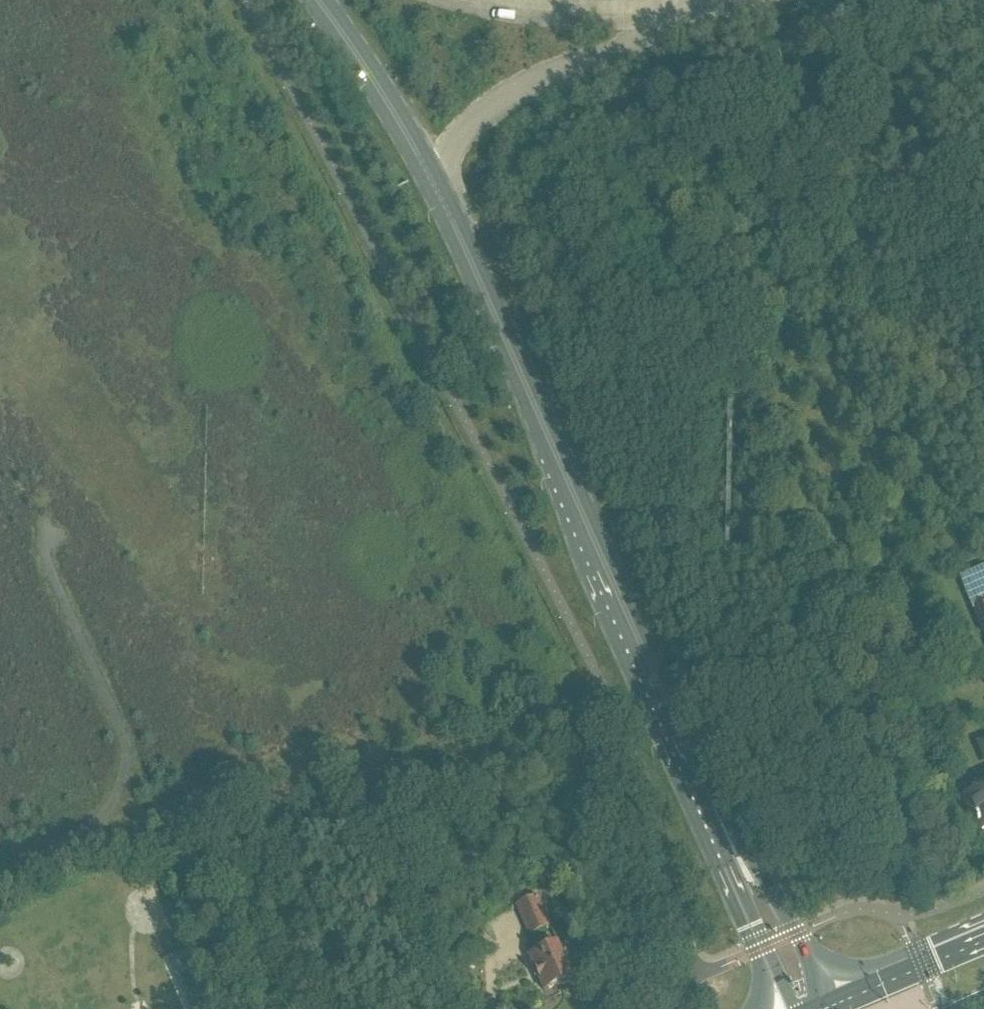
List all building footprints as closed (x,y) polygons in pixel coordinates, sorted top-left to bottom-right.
[(961,579),(983,632),(983,569),(961,579)] [(976,793),(983,809),(975,813),(983,832),(983,831),(983,789),(976,793)] [(539,895),(516,905),(530,936),(553,926),(539,895)] [(575,978),(566,957),(569,955),(565,945),(561,947),(560,945),(531,958),(546,991),(575,978)] [(194,1003),(196,1008),(214,1008),(209,996),(208,996),(194,1003)]
